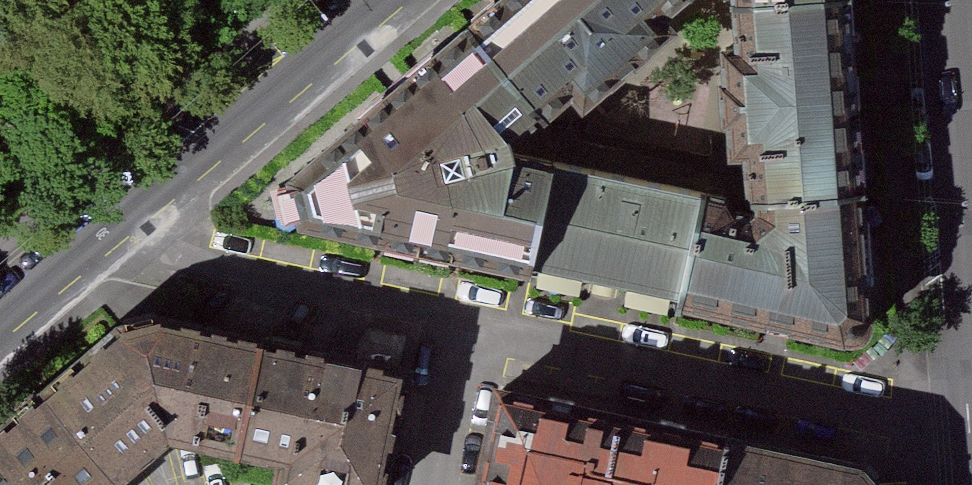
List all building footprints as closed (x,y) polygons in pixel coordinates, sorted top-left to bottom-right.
[(462,19),(544,118),(678,0),(485,0),(462,19)] [(878,192),(862,0),(748,0),(762,199),(878,192)] [(514,144),(544,118),(462,19),(280,168),(286,211),(538,269),(556,175),(516,165),(514,144)] [(684,302),(705,211),(556,175),(538,269),(684,302)] [(888,312),(878,192),(762,199),(764,218),(756,223),(705,211),(684,302),(854,340),(888,312)] [(234,445),(258,321),(154,301),(124,306),(37,380),(119,478),(177,431),(234,445)] [(234,445),(285,458),(283,475),(334,484),(389,484),(414,352),(258,321),(234,445)] [(738,414),(506,368),(482,484),(724,484),(738,414)] [(119,478),(37,380),(0,411),(0,484),(111,484),(119,478)] [(894,464),(875,441),(738,414),(724,484),(896,484),(894,464)]
